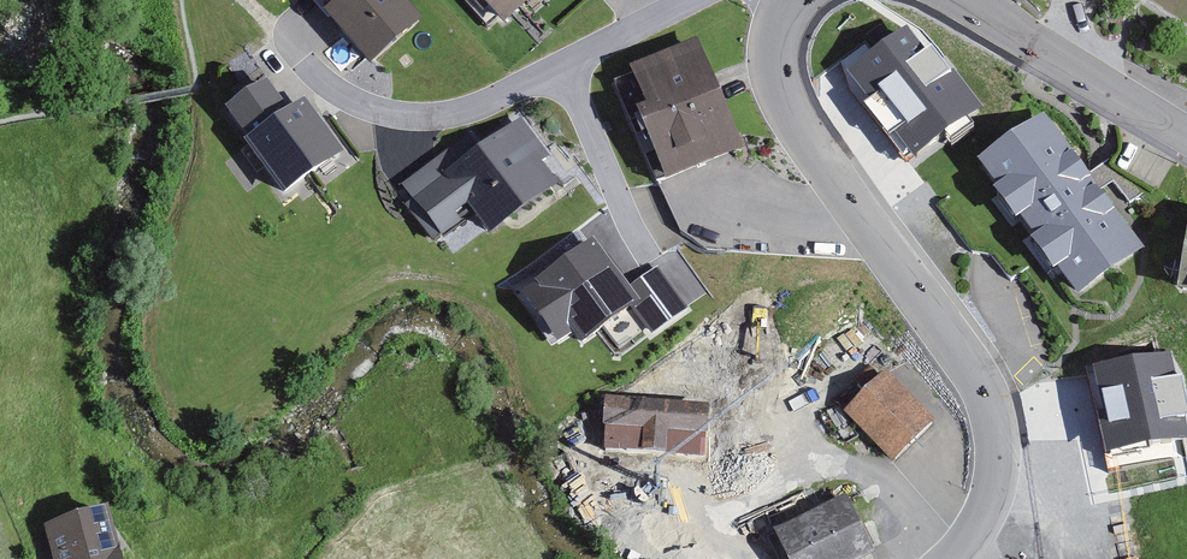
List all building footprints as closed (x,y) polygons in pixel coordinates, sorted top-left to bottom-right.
[(323,10),(371,65),(424,20),(407,0),(335,0),(323,10)] [(540,0),(475,0),(504,32),(540,0)] [(851,86),(910,166),(980,115),(921,35),(851,86)] [(743,149),(695,45),(625,77),(673,181),(743,149)] [(226,106),(248,136),(290,106),(268,76),(226,106)] [(245,138),(284,193),(344,151),(305,96),(290,106),(248,136),(245,138)] [(481,146),(444,173),(476,216),(490,235),(566,179),(520,117),(481,146)] [(1146,245),(1050,119),(983,170),(1079,295),(1146,245)] [(443,240),(476,216),(444,173),(481,146),(471,133),(402,184),(412,197),(443,240)] [(651,336),(690,309),(658,264),(625,288),(591,240),(525,287),(560,336),(574,326),(584,341),(631,308),(651,336)] [(1108,458),(1186,442),(1186,436),(1171,356),(1091,372),(1108,458)] [(934,423),(890,377),(851,415),(894,461),(934,423)] [(713,410),(610,403),(607,452),(710,459),(713,410)] [(778,532),(791,558),(857,558),(874,550),(847,497),(778,532)] [(111,516),(55,532),(63,558),(123,558),(111,516)]
